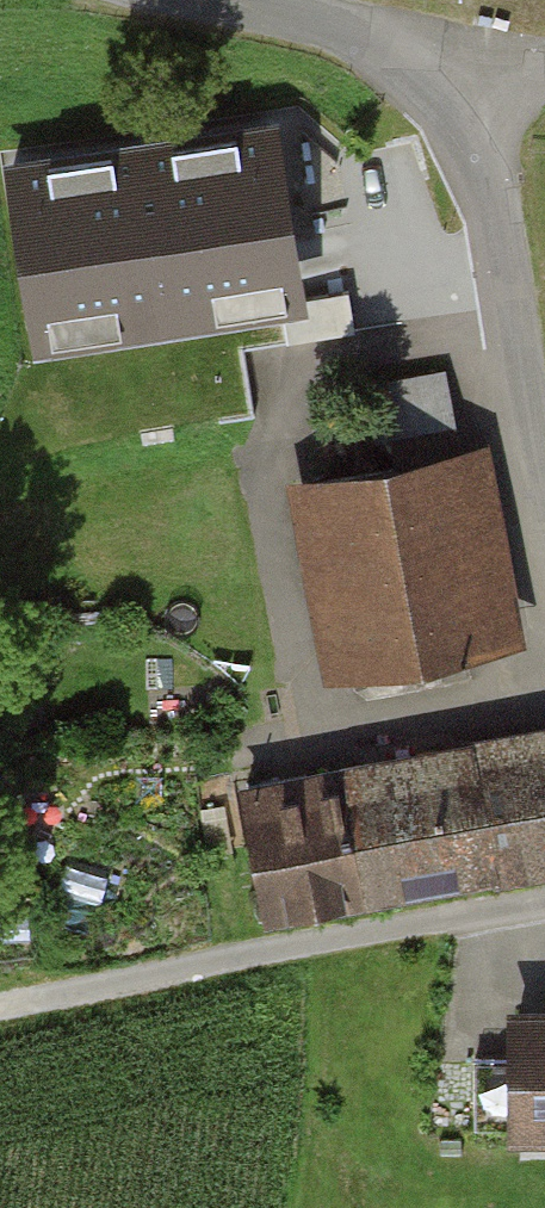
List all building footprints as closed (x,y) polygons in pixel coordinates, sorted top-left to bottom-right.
[(32,338),(307,294),(281,133),(145,156),(6,178),(32,338)] [(337,683),(519,650),(484,460),(303,493),(337,683)] [(544,875),(544,738),(459,752),(480,885),(544,875)] [(374,901),(480,885),(459,752),(353,768),(374,901)] [(268,918),(374,901),(353,768),(247,785),(268,918)] [(524,1017),(524,1140),(544,1140),(544,1017),(524,1017)]
